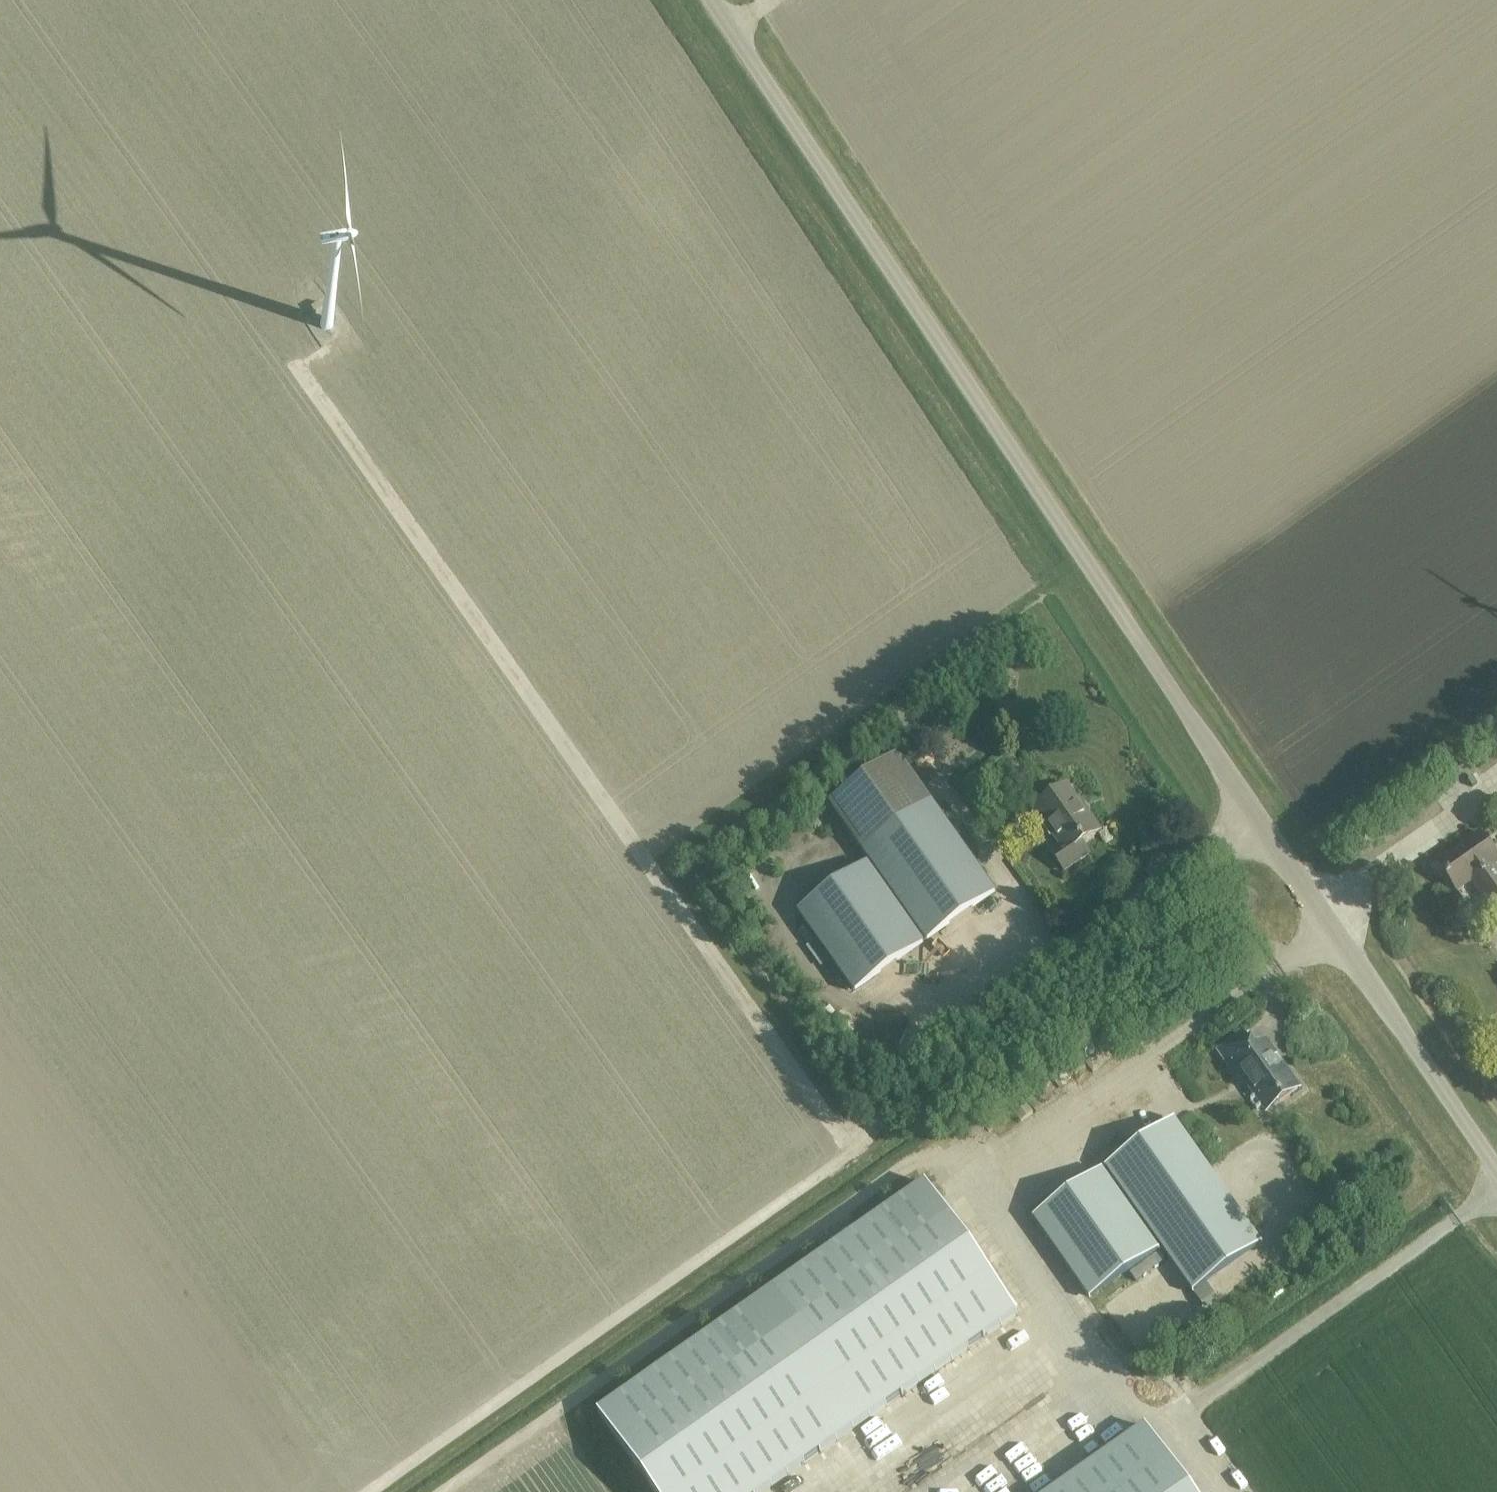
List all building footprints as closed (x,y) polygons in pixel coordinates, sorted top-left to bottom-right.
[(333,324),(327,317),(320,324),(327,331),(333,324)] [(831,804),(863,849),(925,939),(994,891),(899,756),(831,804)] [(1100,831),(1086,812),(1082,815),(1077,809),(1081,806),(1066,786),(1034,809),(1044,823),(1048,820),(1057,833),(1054,835),(1061,845),(1051,852),(1064,871),(1089,853),(1082,844),(1100,831)] [(1480,833),(1437,863),(1457,891),(1472,880),(1496,916),(1496,871),(1493,865),(1496,863),(1496,856),(1480,833)] [(800,915),(853,990),(922,942),(869,866),(800,915)] [(891,996),(906,990),(902,978),(886,984),(891,996)] [(1280,1066),(1279,1067),(1263,1043),(1254,1050),(1243,1034),(1219,1051),(1237,1077),(1240,1074),(1266,1112),(1299,1089),(1284,1067),(1283,1067),(1282,1066),(1281,1066),(1280,1066)] [(1260,1242),(1176,1123),(1108,1171),(1192,1290),(1260,1242)] [(1104,1173),(1036,1221),(1088,1297),(1157,1249),(1104,1173)] [(1018,1314),(926,1183),(599,1413),(654,1491),(764,1491),(1018,1314)] [(1146,1427),(1053,1491),(1192,1491),(1146,1427)]
